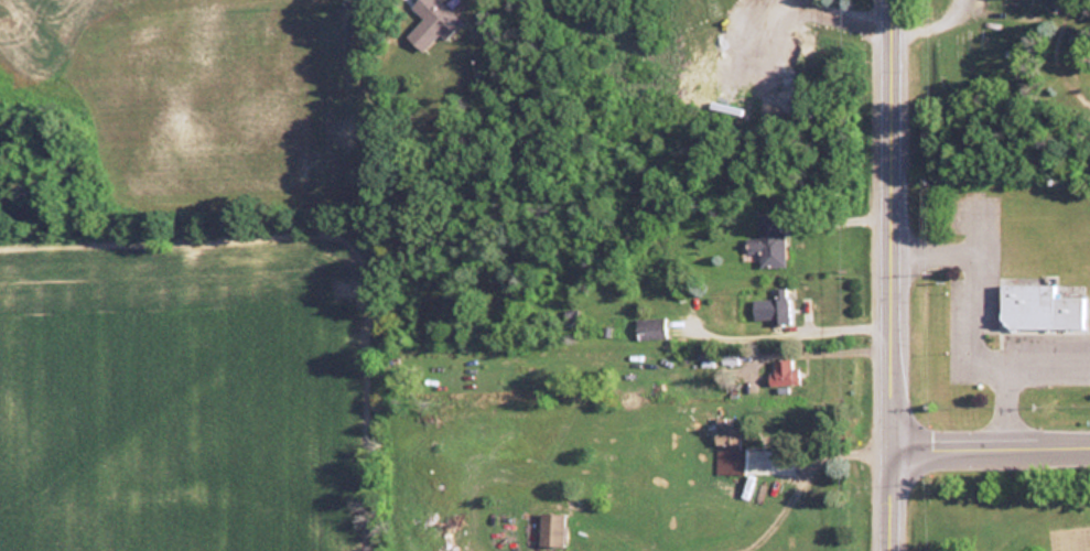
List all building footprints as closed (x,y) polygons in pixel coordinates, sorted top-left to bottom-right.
[(757,268),(781,268),(781,216),(757,216),(757,268)] [(997,283),(996,328),(1083,329),(1083,298),(1051,296),(1051,284),(997,283)] [(751,299),(751,321),(787,321),(787,299),(751,299)] [(663,318),(634,318),(634,338),(663,338),(663,318)] [(797,386),(797,368),(790,368),(790,360),(767,360),(767,386),(797,386)] [(730,418),(713,418),(712,474),(742,475),(742,447),(738,447),(740,428),(730,428),(730,418)] [(537,515),(537,545),(562,545),(562,515),(537,515)]
